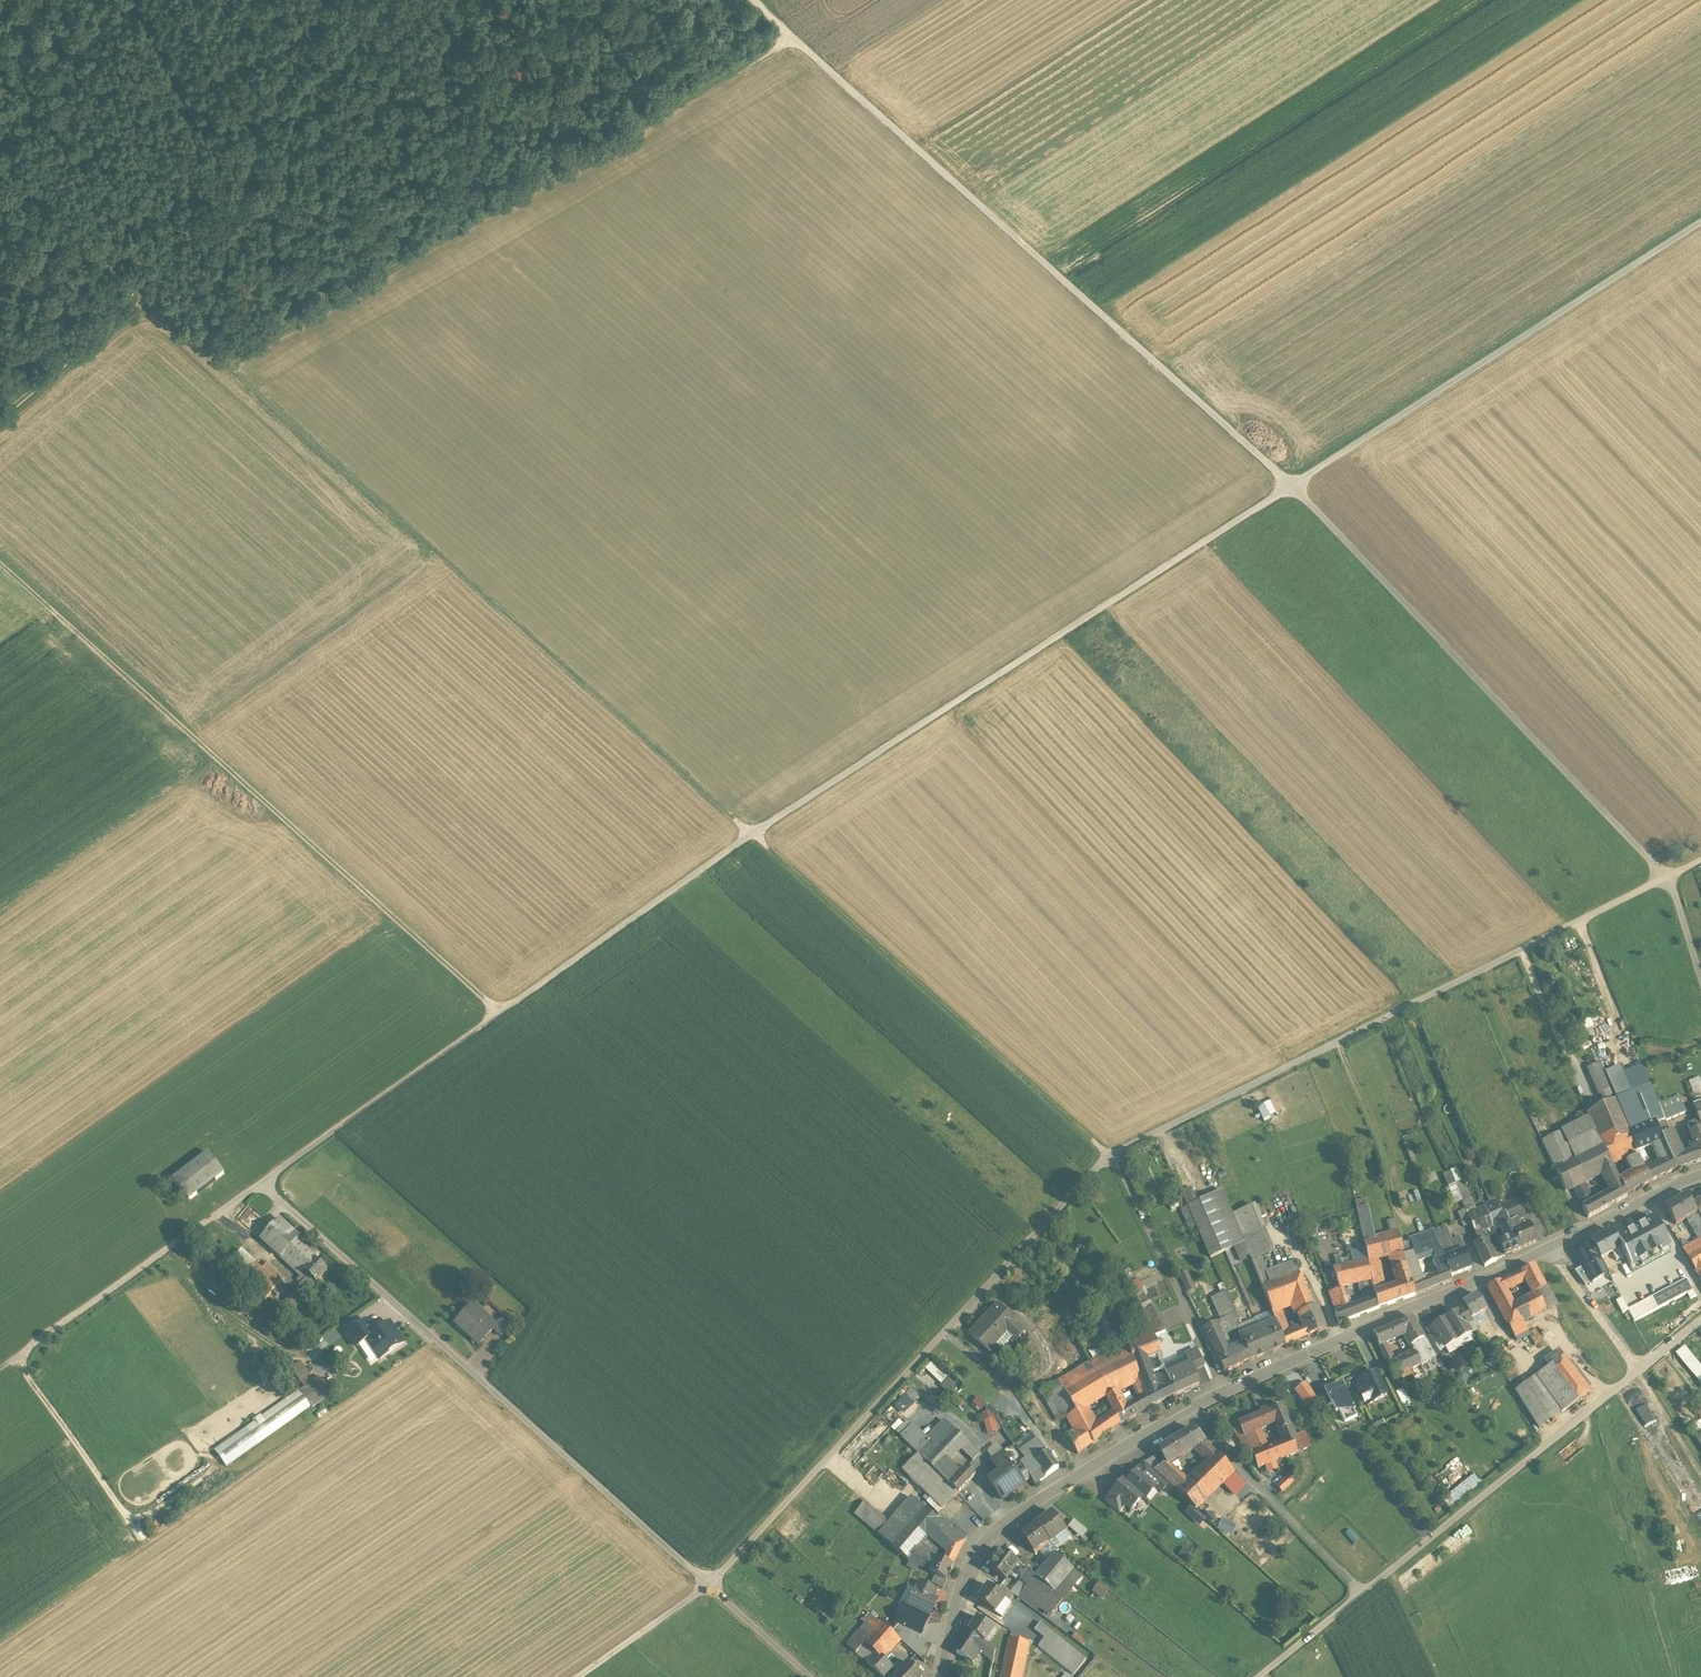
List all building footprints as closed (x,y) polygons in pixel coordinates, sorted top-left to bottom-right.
[(1648,1058),(1644,1045),(1639,1047),(1643,1060),(1648,1058)] [(1608,1081),(1600,1063),(1587,1069),(1598,1096),(1611,1090),(1608,1081)] [(1641,1066),(1624,1074),(1632,1093),(1646,1125),(1653,1122),(1648,1109),(1658,1104),(1641,1066)] [(1624,1074),(1608,1081),(1611,1090),(1616,1099),(1616,1100),(1632,1093),(1624,1074)] [(1689,1081),(1693,1093),(1700,1091),(1700,1079),(1700,1078),(1689,1081)] [(1611,1090),(1598,1096),(1603,1105),(1616,1099),(1611,1090)] [(1646,1125),(1632,1093),(1616,1100),(1629,1131),(1646,1125)] [(1679,1095),(1658,1104),(1658,1105),(1659,1105),(1665,1121),(1686,1112),(1679,1095)] [(1258,1109),(1264,1120),(1282,1111),(1275,1099),(1258,1109)] [(1603,1105),(1598,1107),(1587,1113),(1588,1116),(1589,1119),(1602,1146),(1606,1154),(1613,1151),(1615,1155),(1623,1152),(1633,1148),(1635,1147),(1629,1131),(1616,1100),(1616,1099),(1603,1105)] [(1658,1105),(1648,1109),(1653,1122),(1655,1121),(1656,1124),(1664,1121),(1665,1121),(1659,1105),(1658,1105)] [(1589,1119),(1561,1132),(1575,1160),(1602,1146),(1589,1119)] [(1692,1151),(1692,1152),(1691,1153),(1690,1152),(1684,1154),(1688,1164),(1688,1165),(1700,1160),(1700,1127),(1700,1125),(1698,1120),(1687,1124),(1690,1131),(1689,1131),(1693,1143),(1696,1150),(1692,1151)] [(1629,1131),(1635,1147),(1633,1148),(1635,1151),(1652,1145),(1652,1144),(1663,1140),(1661,1137),(1661,1136),(1656,1124),(1655,1121),(1653,1122),(1646,1125),(1629,1131)] [(1665,1121),(1664,1121),(1656,1124),(1661,1136),(1669,1132),(1665,1121)] [(1669,1132),(1661,1136),(1661,1137),(1663,1140),(1671,1159),(1683,1155),(1672,1131),(1669,1132)] [(1575,1160),(1561,1132),(1542,1142),(1555,1170),(1575,1160)] [(1660,1163),(1645,1170),(1651,1181),(1676,1169),(1671,1159),(1663,1140),(1652,1144),(1652,1145),(1660,1163)] [(1575,1160),(1555,1170),(1566,1192),(1574,1188),(1583,1183),(1603,1173),(1613,1169),(1611,1165),(1607,1156),(1606,1154),(1602,1146),(1575,1160)] [(1634,1172),(1620,1181),(1627,1195),(1651,1181),(1645,1170),(1635,1151),(1633,1148),(1623,1152),(1627,1158),(1634,1172)] [(211,1149),(172,1180),(189,1201),(227,1170),(211,1149)] [(1623,1152),(1615,1155),(1613,1151),(1606,1154),(1607,1156),(1611,1165),(1627,1158),(1623,1152)] [(1683,1155),(1671,1159),(1676,1169),(1688,1165),(1688,1164),(1684,1154),(1683,1155)] [(1482,1169),(1477,1160),(1472,1163),(1476,1171),(1482,1169)] [(1613,1169),(1603,1173),(1605,1181),(1611,1191),(1611,1192),(1616,1201),(1627,1196),(1627,1195),(1620,1181),(1613,1169)] [(1453,1177),(1445,1180),(1451,1194),(1458,1191),(1453,1177)] [(1497,1203),(1487,1180),(1482,1183),(1491,1205),(1497,1203)] [(1616,1201),(1611,1192),(1592,1202),(1583,1183),(1574,1188),(1584,1207),(1583,1208),(1588,1217),(1616,1201)] [(1192,1188),(1181,1193),(1188,1206),(1197,1202),(1192,1188)] [(1197,1202),(1188,1206),(1210,1258),(1235,1247),(1244,1243),(1232,1214),(1222,1191),(1197,1202)] [(1473,1204),(1468,1192),(1460,1195),(1465,1208),(1473,1204)] [(1693,1202),(1687,1194),(1665,1206),(1676,1225),(1687,1218),(1698,1212),(1698,1211),(1693,1202)] [(1693,1202),(1698,1211),(1700,1209),(1700,1198),(1693,1202)] [(1366,1200),(1355,1202),(1356,1209),(1368,1207),(1366,1200)] [(1518,1201),(1500,1209),(1502,1215),(1505,1214),(1510,1224),(1517,1221),(1516,1219),(1525,1216),(1518,1201)] [(1491,1205),(1484,1208),(1492,1227),(1494,1231),(1500,1228),(1506,1240),(1498,1243),(1504,1257),(1522,1249),(1510,1224),(1505,1214),(1502,1215),(1500,1209),(1497,1203),(1491,1205)] [(1254,1205),(1232,1214),(1244,1243),(1246,1247),(1267,1239),(1254,1205)] [(1368,1207),(1356,1209),(1364,1242),(1375,1239),(1368,1207)] [(1484,1208),(1468,1216),(1471,1223),(1475,1233),(1483,1230),(1492,1227),(1484,1208)] [(1687,1218),(1700,1240),(1700,1239),(1700,1217),(1698,1212),(1687,1218)] [(1468,1216),(1461,1219),(1464,1226),(1471,1223),(1468,1216)] [(1654,1218),(1616,1238),(1625,1256),(1631,1267),(1669,1246),(1654,1218)] [(299,1238),(278,1219),(260,1238),(281,1257),(299,1238)] [(1394,1220),(1387,1222),(1391,1236),(1398,1234),(1394,1220)] [(1529,1225),(1520,1229),(1517,1221),(1510,1224),(1522,1249),(1537,1242),(1529,1225)] [(1446,1229),(1434,1233),(1439,1246),(1448,1242),(1450,1241),(1451,1241),(1446,1229)] [(1497,1261),(1486,1239),(1487,1239),(1483,1230),(1475,1233),(1478,1242),(1474,1244),(1485,1266),(1497,1261)] [(1616,1238),(1612,1231),(1592,1242),(1593,1243),(1601,1258),(1612,1252),(1620,1248),(1616,1238)] [(1433,1232),(1409,1240),(1413,1253),(1416,1262),(1434,1256),(1441,1274),(1439,1274),(1442,1285),(1452,1281),(1450,1276),(1444,1259),(1442,1254),(1439,1246),(1434,1233),(1433,1232)] [(1375,1239),(1364,1242),(1366,1250),(1368,1261),(1368,1262),(1377,1260),(1390,1257),(1403,1253),(1398,1234),(1391,1236),(1375,1239)] [(299,1238),(281,1257),(301,1276),(304,1272),(304,1271),(315,1259),(316,1260),(319,1256),(299,1238)] [(1455,1254),(1444,1259),(1450,1276),(1471,1268),(1459,1238),(1451,1241),(1450,1241),(1455,1254)] [(1267,1239),(1246,1247),(1249,1255),(1252,1262),(1262,1257),(1273,1253),(1267,1239)] [(1448,1242),(1439,1246),(1442,1254),(1451,1250),(1448,1242)] [(1683,1250),(1689,1258),(1700,1252),(1700,1251),(1700,1249),(1697,1242),(1683,1250)] [(1244,1243),(1235,1247),(1239,1256),(1244,1254),(1245,1256),(1245,1257),(1246,1257),(1249,1255),(1246,1247),(1244,1243)] [(1601,1258),(1593,1243),(1574,1253),(1582,1268),(1590,1283),(1590,1284),(1609,1274),(1601,1258)] [(255,1263),(234,1245),(219,1261),(240,1279),(255,1263)] [(1617,1261),(1625,1256),(1620,1248),(1612,1252),(1617,1261)] [(1366,1250),(1352,1253),(1354,1265),(1367,1262),(1368,1261),(1366,1250)] [(1689,1258),(1696,1270),(1700,1267),(1700,1254),(1700,1252),(1689,1258)] [(1403,1253),(1390,1257),(1394,1270),(1405,1266),(1402,1257),(1404,1256),(1403,1253)] [(1404,1256),(1402,1257),(1405,1266),(1414,1263),(1416,1262),(1413,1253),(1404,1256)] [(1252,1262),(1257,1275),(1268,1271),(1262,1257),(1252,1262)] [(316,1260),(315,1259),(304,1271),(304,1272),(316,1282),(327,1270),(316,1260)] [(1377,1260),(1368,1262),(1372,1282),(1375,1296),(1378,1308),(1395,1302),(1392,1291),(1384,1293),(1377,1260)] [(1180,1262),(1174,1265),(1178,1272),(1183,1269),(1180,1262)] [(1354,1265),(1333,1270),(1338,1287),(1361,1282),(1371,1280),(1367,1262),(1354,1265)] [(284,1279),(267,1263),(262,1269),(255,1263),(240,1279),(264,1300),(272,1292),(278,1285),(284,1279)] [(1294,1263),(1268,1272),(1272,1283),(1262,1286),(1276,1322),(1282,1337),(1289,1335),(1279,1309),(1291,1305),(1295,1315),(1316,1307),(1313,1300),(1310,1301),(1294,1263)] [(1420,1282),(1414,1263),(1405,1266),(1415,1295),(1442,1285),(1439,1274),(1420,1282)] [(1545,1288),(1533,1265),(1521,1272),(1525,1280),(1533,1295),(1545,1288)] [(1405,1266),(1394,1270),(1400,1288),(1392,1291),(1395,1302),(1415,1295),(1405,1266)] [(1574,1272),(1584,1286),(1590,1283),(1582,1268),(1574,1272)] [(1268,1271),(1257,1275),(1262,1286),(1272,1283),(1268,1272),(1268,1271)] [(301,1276),(297,1280),(301,1284),(294,1291),(303,1299),(302,1298),(316,1282),(304,1272),(301,1276)] [(1521,1272),(1515,1275),(1519,1283),(1525,1280),(1521,1272)] [(1515,1275),(1487,1287),(1492,1296),(1506,1290),(1519,1283),(1515,1275)] [(1693,1290),(1687,1278),(1628,1309),(1634,1321),(1693,1290)] [(1371,1280),(1361,1282),(1366,1301),(1375,1298),(1371,1280)] [(1201,1298),(1193,1282),(1185,1286),(1193,1302),(1201,1298)] [(1222,1284),(1217,1286),(1221,1294),(1226,1292),(1222,1284)] [(283,1290),(278,1285),(272,1292),(277,1296),(283,1290)] [(1533,1295),(1514,1305),(1521,1320),(1522,1322),(1557,1304),(1549,1290),(1547,1291),(1545,1288),(1533,1295)] [(1346,1309),(1340,1289),(1328,1292),(1335,1313),(1338,1324),(1359,1316),(1356,1305),(1346,1309)] [(1514,1305),(1506,1290),(1492,1296),(1509,1326),(1521,1320),(1514,1305)] [(294,1291),(285,1301),(293,1309),(303,1299),(294,1291)] [(1236,1313),(1227,1294),(1221,1297),(1230,1316),(1236,1313)] [(1477,1294),(1461,1304),(1464,1308),(1471,1319),(1487,1310),(1477,1294)] [(1366,1301),(1363,1302),(1367,1312),(1377,1309),(1375,1298),(1366,1301)] [(1150,1301),(1140,1306),(1143,1312),(1153,1307),(1150,1301)] [(1363,1302),(1356,1305),(1359,1316),(1367,1312),(1363,1302)] [(496,1325),(473,1304),(455,1324),(464,1333),(466,1331),(479,1343),(489,1333),(493,1329),(497,1326),(496,1325)] [(990,1315),(979,1328),(977,1326),(970,1335),(990,1353),(997,1345),(996,1343),(1007,1331),(1013,1336),(1011,1339),(1015,1342),(1025,1332),(997,1306),(989,1314),(990,1315)] [(1153,1307),(1143,1312),(1147,1320),(1157,1316),(1153,1307)] [(1316,1307),(1295,1315),(1295,1316),(1299,1314),(1305,1328),(1308,1337),(1325,1330),(1316,1307)] [(1471,1319),(1464,1308),(1458,1312),(1466,1325),(1472,1322),(1471,1319)] [(1458,1311),(1445,1319),(1457,1340),(1470,1332),(1466,1325),(1458,1312),(1458,1311)] [(1230,1316),(1204,1328),(1209,1340),(1210,1339),(1220,1335),(1238,1330),(1235,1322),(1239,1320),(1236,1313),(1230,1316)] [(1165,1332),(1157,1316),(1147,1320),(1155,1336),(1165,1332)] [(1424,1339),(1410,1316),(1398,1324),(1404,1335),(1411,1347),(1411,1346),(1424,1339)] [(503,1317),(496,1325),(497,1326),(493,1329),(501,1336),(512,1325),(503,1317)] [(1445,1319),(1432,1327),(1440,1340),(1445,1348),(1457,1340),(1445,1319)] [(1521,1320),(1509,1326),(1512,1332),(1524,1325),(1522,1322),(1521,1320)] [(366,1340),(375,1334),(366,1321),(348,1333),(357,1347),(366,1340)] [(1271,1324),(1268,1322),(1262,1325),(1261,1328),(1258,1329),(1268,1353),(1279,1348),(1284,1346),(1285,1346),(1276,1322),(1271,1324)] [(366,1340),(380,1360),(404,1344),(390,1324),(375,1334),(366,1340)] [(1398,1324),(1390,1328),(1395,1338),(1404,1335),(1398,1324)] [(1524,1325),(1512,1332),(1520,1348),(1532,1340),(1524,1325)] [(1440,1340),(1432,1327),(1427,1330),(1434,1344),(1440,1340)] [(1289,1335),(1282,1337),(1285,1346),(1308,1337),(1305,1328),(1289,1335)] [(1390,1328),(1373,1335),(1378,1346),(1384,1343),(1395,1338),(1390,1328)] [(1258,1329),(1240,1337),(1243,1343),(1250,1360),(1251,1360),(1251,1359),(1256,1357),(1256,1358),(1268,1353),(1258,1329)] [(1086,1332),(1076,1337),(1080,1344),(1082,1349),(1093,1344),(1086,1332)] [(1243,1343),(1227,1350),(1220,1335),(1210,1339),(1220,1360),(1219,1361),(1224,1373),(1250,1360),(1243,1343)] [(1154,1336),(1129,1346),(1130,1354),(1134,1365),(1157,1356),(1161,1354),(1154,1336)] [(1424,1339),(1411,1346),(1413,1350),(1419,1349),(1424,1346),(1427,1344),(1424,1339)] [(1101,1357),(1089,1363),(1094,1373),(1096,1372),(1130,1354),(1129,1346),(1128,1343),(1101,1357)] [(1394,1363),(1384,1343),(1378,1346),(1388,1365),(1394,1363)] [(1685,1345),(1677,1353),(1700,1380),(1700,1363),(1685,1345)] [(1428,1353),(1424,1346),(1419,1349),(1413,1350),(1414,1353),(1415,1353),(1421,1364),(1432,1359),(1428,1353)] [(1197,1351),(1185,1356),(1189,1366),(1190,1365),(1192,1371),(1204,1366),(1197,1351)] [(1394,1363),(1388,1365),(1394,1378),(1402,1374),(1404,1378),(1412,1374),(1410,1370),(1421,1364),(1415,1353),(1414,1353),(1394,1363)] [(1130,1354),(1096,1372),(1108,1394),(1110,1396),(1106,1398),(1117,1393),(1133,1385),(1140,1381),(1139,1378),(1134,1365),(1130,1354)] [(1184,1355),(1162,1364),(1167,1375),(1189,1366),(1185,1356),(1184,1355)] [(1157,1356),(1134,1365),(1139,1378),(1150,1374),(1162,1369),(1157,1356)] [(1589,1392),(1563,1356),(1547,1368),(1574,1403),(1589,1392)] [(952,1396),(961,1386),(935,1359),(925,1369),(952,1396)] [(289,1370),(303,1389),(313,1382),(300,1363),(289,1370)] [(1089,1363),(1058,1382),(1075,1413),(1067,1417),(1067,1418),(1075,1432),(1093,1424),(1094,1423),(1085,1407),(1108,1394),(1096,1372),(1094,1373),(1089,1363)] [(1421,1364),(1410,1370),(1412,1374),(1412,1375),(1415,1380),(1426,1375),(1421,1364)] [(1189,1366),(1167,1375),(1172,1385),(1176,1395),(1199,1385),(1192,1371),(1190,1365),(1189,1366)] [(1574,1403),(1547,1368),(1535,1377),(1561,1413),(1574,1403)] [(332,1369),(320,1377),(326,1386),(338,1378),(332,1369)] [(1376,1373),(1364,1378),(1362,1382),(1365,1387),(1373,1402),(1387,1395),(1376,1373)] [(1150,1374),(1139,1378),(1140,1381),(1151,1407),(1161,1402),(1157,1392),(1150,1374)] [(303,1389),(300,1391),(312,1408),(332,1394),(326,1386),(320,1377),(315,1381),(313,1382),(303,1389)] [(1561,1413),(1535,1377),(1516,1391),(1539,1429),(1561,1413)] [(1151,1407),(1140,1381),(1133,1385),(1140,1401),(1145,1410),(1151,1407)] [(1058,1382),(1050,1386),(1040,1392),(1058,1423),(1067,1418),(1067,1417),(1075,1413),(1058,1382)] [(1307,1408),(1319,1399),(1306,1383),(1295,1391),(1307,1408)] [(1172,1385),(1165,1388),(1169,1398),(1175,1395),(1176,1395),(1172,1385)] [(1326,1392),(1325,1393),(1331,1405),(1332,1404),(1336,1412),(1339,1411),(1345,1423),(1357,1417),(1341,1385),(1326,1392)] [(1323,1386),(1313,1391),(1319,1399),(1325,1408),(1331,1405),(1325,1393),(1326,1392),(1323,1386)] [(1365,1387),(1359,1390),(1366,1405),(1373,1402),(1365,1387)] [(1165,1388),(1157,1392),(1161,1402),(1169,1398),(1165,1388)] [(911,1389),(907,1394),(915,1402),(920,1397),(911,1389)] [(1125,1409),(1117,1393),(1106,1398),(1114,1413),(1120,1425),(1138,1414),(1133,1405),(1125,1409)] [(1175,1395),(1169,1398),(1173,1405),(1178,1402),(1175,1395)] [(906,1415),(915,1406),(905,1397),(896,1405),(906,1415)] [(980,1397),(974,1404),(981,1411),(987,1405),(980,1397)] [(1140,1401),(1133,1405),(1138,1414),(1145,1410),(1140,1401)] [(1282,1405),(1269,1411),(1275,1423),(1283,1441),(1291,1437),(1294,1436),(1282,1405)] [(249,1410),(239,1418),(243,1422),(247,1419),(250,1423),(256,1419),(249,1410)] [(1269,1411),(1262,1414),(1267,1426),(1275,1423),(1269,1411)] [(1114,1413),(1106,1419),(1113,1429),(1120,1425),(1114,1413)] [(1220,1413),(1212,1416),(1216,1424),(1224,1421),(1220,1413)] [(1262,1414),(1239,1424),(1244,1436),(1260,1429),(1267,1426),(1262,1414)] [(1093,1424),(1075,1432),(1067,1437),(1077,1455),(1113,1429),(1106,1419),(1095,1427),(1093,1424)] [(994,1420),(986,1422),(989,1434),(998,1432),(994,1420)] [(927,1441),(912,1426),(901,1437),(918,1454),(925,1462),(925,1461),(954,1431),(945,1422),(927,1441)] [(1191,1428),(1158,1448),(1166,1463),(1194,1447),(1203,1442),(1204,1441),(1191,1428)] [(1260,1429),(1244,1436),(1252,1453),(1260,1449),(1261,1451),(1269,1448),(1260,1429)] [(954,1431),(925,1461),(950,1486),(958,1477),(946,1466),(949,1463),(947,1461),(959,1448),(966,1441),(954,1431)] [(1294,1436),(1291,1437),(1292,1439),(1297,1452),(1306,1448),(1301,1433),(1294,1436)] [(1244,1436),(1240,1438),(1247,1455),(1252,1453),(1244,1436)] [(1269,1448),(1261,1451),(1260,1449),(1252,1453),(1257,1464),(1257,1465),(1259,1468),(1297,1452),(1292,1439),(1269,1448)] [(1058,1468),(1047,1454),(1037,1440),(1020,1452),(1025,1461),(1021,1464),(1031,1479),(1035,1484),(1046,1476),(1058,1468)] [(979,1454),(966,1441),(959,1448),(972,1460),(972,1461),(972,1462),(979,1454)] [(1203,1442),(1194,1447),(1208,1462),(1216,1454),(1203,1442)] [(1020,1452),(1014,1445),(1002,1453),(1024,1484),(1031,1479),(1021,1464),(1025,1461),(1020,1452)] [(1024,1484),(1002,1453),(991,1461),(999,1473),(988,1481),(1001,1500),(1024,1484)] [(1247,1455),(1244,1457),(1251,1468),(1257,1465),(1257,1464),(1252,1453),(1247,1455)] [(950,1486),(925,1461),(925,1462),(918,1454),(902,1470),(942,1510),(958,1494),(950,1486)] [(1186,1483),(1177,1492),(1195,1509),(1204,1500),(1222,1483),(1233,1472),(1216,1454),(1186,1483)] [(1153,1457),(1145,1463),(1154,1471),(1159,1467),(1153,1457)] [(961,1474),(949,1463),(946,1466),(958,1477),(961,1474)] [(1137,1472),(1155,1488),(1160,1493),(1168,1484),(1154,1471),(1145,1463),(1137,1472)] [(1159,1467),(1154,1471),(1168,1484),(1177,1492),(1186,1483),(1166,1463),(1159,1467)] [(958,1477),(950,1486),(958,1494),(975,1475),(967,1468),(961,1474),(958,1477)] [(1155,1488),(1137,1472),(1137,1471),(1126,1483),(1142,1497),(1145,1500),(1155,1488)] [(1245,1484),(1233,1472),(1222,1483),(1234,1495),(1245,1484)] [(1477,1475),(1450,1493),(1455,1499),(1481,1481),(1477,1475)] [(1288,1477),(1278,1486),(1283,1491),(1292,1482),(1288,1477)] [(1126,1483),(1122,1481),(1112,1493),(1126,1505),(1131,1510),(1142,1497),(1126,1483)] [(1126,1505),(1112,1493),(1104,1502),(1119,1513),(1126,1505)] [(943,1551),(952,1533),(942,1525),(944,1523),(941,1520),(939,1522),(924,1509),(926,1507),(923,1504),(921,1506),(911,1497),(889,1523),(878,1535),(907,1560),(918,1548),(927,1537),(943,1551)] [(1225,1519),(1204,1500),(1195,1509),(1217,1528),(1225,1519)] [(865,1502),(854,1514),(864,1523),(875,1511),(865,1502)] [(1233,1507),(1225,1519),(1231,1525),(1240,1514),(1233,1507)] [(1201,1527),(1205,1523),(1191,1509),(1187,1513),(1201,1527)] [(889,1523),(875,1511),(864,1523),(878,1535),(889,1523)] [(1066,1530),(1052,1512),(1036,1525),(1050,1543),(1066,1530)] [(1225,1519),(1217,1528),(1223,1534),(1231,1525),(1225,1519)] [(1086,1531),(1074,1521),(1068,1528),(1081,1538),(1086,1531)] [(1050,1543),(1036,1525),(1021,1537),(1035,1555),(1050,1543)] [(966,1537),(956,1529),(952,1533),(963,1543),(966,1537)] [(952,1533),(943,1551),(947,1553),(944,1561),(952,1566),(963,1543),(952,1533)] [(1053,1546),(1050,1543),(1035,1555),(1037,1557),(1047,1563),(1053,1555),(1054,1555),(1058,1550),(1053,1546)] [(936,1557),(918,1548),(907,1560),(911,1562),(918,1566),(924,1569),(929,1572),(936,1557)] [(1009,1557),(1002,1552),(990,1569),(1006,1581),(1014,1569),(1018,1564),(1013,1561),(1015,1558),(1011,1555),(1009,1557)] [(1054,1555),(1053,1555),(1047,1563),(1035,1577),(1054,1593),(1072,1570),(1054,1555)] [(944,1561),(936,1557),(929,1572),(935,1575),(945,1581),(945,1580),(952,1566),(944,1561)] [(1039,1572),(1024,1557),(1018,1564),(1035,1577),(1039,1572)] [(1094,1566),(1090,1559),(1084,1563),(1088,1570),(1094,1566)] [(918,1566),(911,1562),(908,1567),(916,1571),(918,1566)] [(1054,1593),(1035,1577),(1018,1564),(1014,1569),(1020,1573),(1018,1577),(1029,1586),(1048,1601),(1054,1593)] [(1072,1570),(1054,1593),(1062,1600),(1081,1577),(1072,1570)] [(945,1581),(935,1575),(931,1583),(942,1589),(944,1585),(946,1581),(945,1580),(945,1581)] [(936,1591),(919,1583),(915,1590),(933,1599),(936,1591)] [(1109,1589),(1099,1583),(1095,1590),(1105,1596),(1109,1589)] [(997,1592),(988,1585),(977,1600),(999,1616),(1009,1602),(997,1592)] [(1014,1595),(1001,1586),(997,1592),(1009,1602),(1014,1595)] [(1048,1601),(1029,1586),(1023,1594),(1051,1614),(1063,1600),(1062,1600),(1054,1593),(1048,1601)] [(933,1599),(915,1590),(907,1606),(929,1616),(937,1601),(933,1599)] [(919,1639),(929,1616),(907,1606),(898,1626),(891,1633),(912,1652),(919,1639)] [(874,1619),(862,1608),(858,1613),(864,1618),(861,1621),(864,1624),(867,1626),(874,1619)] [(994,1629),(977,1618),(968,1631),(970,1632),(983,1642),(984,1642),(994,1629)] [(864,1624),(846,1646),(855,1654),(864,1644),(881,1625),(874,1619),(867,1626),(864,1624)] [(1086,1660),(1040,1623),(1028,1638),(1073,1675),(1086,1660)] [(900,1642),(881,1625),(864,1644),(883,1662),(897,1645),(900,1642)] [(970,1632),(956,1653),(970,1661),(976,1652),(983,1642),(970,1632)] [(1075,1633),(1071,1638),(1081,1645),(1085,1640),(1075,1633)] [(1001,1676),(1021,1676),(1029,1643),(1009,1638),(1006,1653),(1001,1676)] [(912,1652),(924,1662),(932,1646),(919,1639),(912,1652)] [(984,1642),(983,1642),(976,1652),(993,1661),(995,1650),(984,1642)] [(864,1644),(855,1654),(881,1676),(885,1676),(891,1670),(883,1662),(864,1644)] [(897,1675),(891,1670),(885,1676),(923,1676),(908,1663),(897,1675)]
